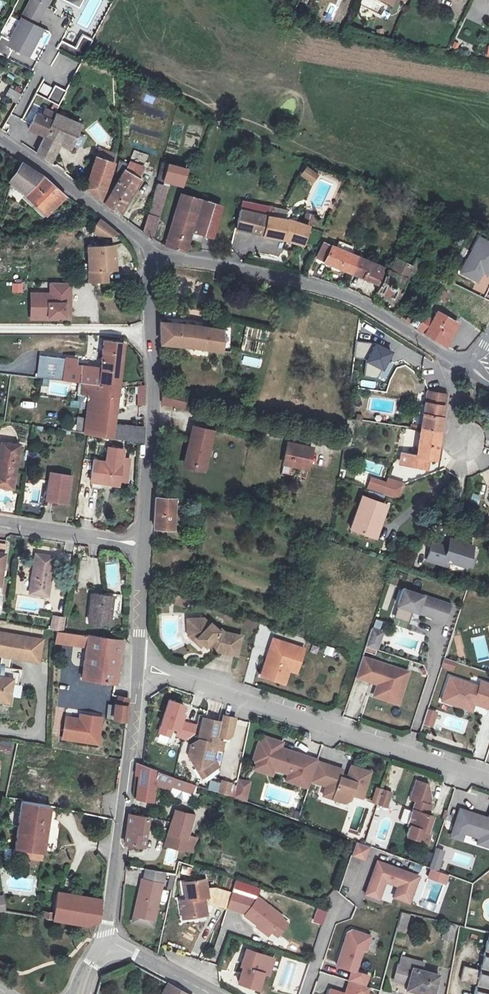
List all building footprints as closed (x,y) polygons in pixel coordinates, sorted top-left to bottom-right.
[(52,0),(30,0),(7,47),(29,57),(44,27),(39,24),(52,0)] [(7,19),(3,33),(10,35),(14,21),(7,19)] [(83,59),(91,39),(80,35),(75,47),(61,41),(58,49),(83,59)] [(47,95),(50,87),(41,84),(39,93),(47,95)] [(32,88),(25,85),(19,97),(25,100),(32,88)] [(47,101),(60,105),(65,90),(53,85),(47,101)] [(27,110),(37,91),(32,89),(25,100),(26,101),(23,107),(27,110)] [(25,100),(19,97),(15,104),(22,108),(23,107),(26,101),(25,100)] [(37,112),(28,129),(45,137),(56,115),(58,111),(52,108),(50,112),(44,109),(41,114),(37,112)] [(79,126),(56,115),(45,137),(36,153),(51,163),(54,158),(52,150),(56,142),(69,148),(79,126)] [(98,149),(95,158),(113,164),(115,154),(98,149)] [(113,164),(95,158),(86,189),(99,200),(105,192),(109,180),(113,164)] [(40,175),(22,163),(15,173),(9,183),(11,184),(25,194),(40,175)] [(128,165),(119,163),(117,174),(121,176),(105,204),(119,215),(141,179),(140,178),(142,169),(128,164),(128,165)] [(187,169),(161,163),(158,174),(156,183),(162,185),(165,175),(184,180),(187,169)] [(305,166),(299,176),(312,185),(319,175),(305,166)] [(42,174),(25,194),(49,217),(53,212),(47,207),(61,191),(42,174)] [(65,196),(61,191),(47,207),(53,212),(67,197),(65,196)] [(159,217),(165,196),(153,193),(148,213),(159,217)] [(214,204),(181,193),(166,246),(179,250),(185,252),(191,232),(204,236),(214,204)] [(274,207),(243,200),(237,229),(250,232),(265,235),(280,238),(289,241),(304,247),(310,227),(285,219),(271,217),(274,207)] [(271,217),(285,219),(287,211),(274,207),(271,217)] [(153,238),(159,217),(147,214),(143,231),(153,238)] [(99,220),(94,229),(102,238),(118,235),(99,220)] [(475,237),(460,277),(478,284),(482,276),(488,279),(488,242),(475,237)] [(325,243),(318,260),(351,273),(356,256),(350,254),(353,246),(340,241),(337,248),(325,243)] [(112,246),(90,249),(90,282),(106,282),(106,271),(116,270),(112,246)] [(356,256),(351,273),(376,284),(383,268),(356,256)] [(389,270),(386,269),(376,292),(396,300),(408,273),(415,276),(422,264),(413,259),(410,265),(395,257),(389,270)] [(11,284),(11,294),(22,293),(22,283),(11,284)] [(439,287),(434,296),(441,300),(447,292),(439,287)] [(420,321),(416,327),(432,337),(432,339),(438,343),(445,347),(459,324),(437,310),(432,318),(424,313),(420,321)] [(414,317),(411,324),(416,327),(420,321),(414,317)] [(226,350),(227,349),(228,330),(211,329),(203,328),(194,325),(188,324),(161,323),(161,332),(161,344),(189,347),(189,345),(199,347),(212,349),(217,350),(222,351),(223,350),(226,350)] [(366,361),(371,345),(356,341),(352,357),(366,361)] [(67,359),(65,380),(91,383),(119,386),(123,344),(97,342),(96,342),(93,369),(77,367),(78,360),(67,359)] [(364,376),(384,380),(391,350),(370,345),(364,376)] [(259,369),(261,360),(243,355),(240,364),(259,369)] [(113,423),(119,386),(91,383),(86,420),(113,423)] [(184,396),(162,391),(162,403),(184,408),(184,396)] [(443,405),(425,402),(421,430),(440,433),(443,405)] [(144,443),(144,429),(134,426),(131,426),(122,426),(113,427),(113,423),(86,420),(85,435),(89,435),(144,443)] [(210,471),(215,428),(190,425),(185,468),(210,471)] [(440,433),(421,430),(418,458),(402,456),(401,464),(426,467),(427,459),(435,460),(440,433)] [(314,462),(317,447),(294,441),(291,457),(314,462)] [(2,445),(0,456),(0,488),(13,490),(19,448),(2,445)] [(119,488),(125,451),(110,447),(108,463),(94,460),(91,483),(119,488)] [(72,477),(50,473),(46,501),(68,504),(72,477)] [(369,476),(365,490),(399,499),(403,483),(387,478),(386,481),(369,476)] [(383,504),(361,496),(350,528),(375,537),(384,512),(381,511),(383,504)] [(173,530),(175,499),(155,498),(154,528),(173,530)] [(468,557),(472,547),(451,541),(448,550),(431,544),(426,560),(426,561),(446,567),(447,563),(464,568),(468,557)] [(55,558),(37,555),(30,593),(49,596),(55,558)] [(468,557),(464,568),(470,570),(474,560),(468,557)] [(453,604),(405,588),(398,607),(414,612),(434,619),(433,622),(445,626),(453,604)] [(114,598),(93,595),(90,622),(111,625),(114,598)] [(410,624),(414,612),(398,607),(394,619),(410,624)] [(52,615),(49,629),(64,631),(66,617),(52,615)] [(204,617),(197,615),(195,626),(188,634),(195,640),(198,637),(206,644),(210,640),(215,644),(214,648),(237,653),(241,634),(224,631),(221,627),(220,629),(211,621),(210,622),(209,622),(204,617)] [(195,626),(197,615),(193,615),(188,634),(195,626)] [(382,628),(372,624),(365,646),(375,649),(382,628)] [(18,681),(20,672),(13,670),(15,657),(35,660),(39,637),(0,631),(0,654),(2,655),(0,667),(0,677),(18,681)] [(116,686),(122,642),(57,631),(55,644),(87,649),(82,680),(116,686)] [(304,647),(273,636),(261,672),(284,680),(289,667),(292,657),(299,660),(304,647)] [(43,638),(39,637),(35,660),(40,661),(43,638)] [(333,656),(334,648),(326,646),(324,654),(333,656)] [(406,671),(361,656),(353,682),(374,688),(372,696),(387,700),(390,692),(400,688),(406,671)] [(296,670),(299,660),(292,657),(289,667),(296,670)] [(445,659),(441,667),(452,671),(455,662),(445,659)] [(450,671),(439,700),(451,703),(454,696),(472,702),(485,706),(487,697),(488,698),(488,680),(481,677),(479,682),(450,671)] [(0,677),(0,699),(9,701),(13,683),(18,684),(18,681),(0,677)] [(13,696),(19,697),(22,686),(16,685),(13,696)] [(470,709),(472,702),(454,696),(451,703),(470,709)] [(126,722),(128,700),(121,699),(117,706),(115,721),(126,722)] [(172,737),(174,730),(181,732),(189,704),(168,699),(159,734),(172,737)] [(426,727),(438,727),(438,710),(426,710),(426,727)] [(222,722),(205,718),(200,738),(200,739),(193,743),(191,754),(195,760),(203,756),(207,763),(214,758),(220,736),(228,738),(231,736),(236,718),(224,715),(222,722)] [(85,721),(67,718),(63,739),(103,745),(107,719),(86,716),(85,721)] [(448,729),(463,734),(467,721),(452,716),(448,729)] [(279,744),(265,739),(262,746),(257,744),(253,757),(274,764),(273,769),(288,774),(285,780),(308,787),(310,781),(315,765),(295,759),(296,755),(277,749),(279,744)] [(12,752),(12,743),(0,743),(0,752),(12,752)] [(203,756),(195,760),(197,765),(202,766),(207,763),(203,756)] [(274,764),(253,757),(252,762),(254,762),(252,768),(271,775),(273,769),(274,764)] [(343,769),(317,761),(315,765),(310,781),(325,786),(323,796),(344,803),(350,800),(351,795),(362,798),(370,772),(350,766),(347,778),(341,776),(343,769)] [(145,767),(138,765),(136,775),(141,777),(137,800),(152,800),(156,782),(173,787),(183,791),(186,781),(145,767)] [(250,782),(238,780),(237,784),(235,798),(246,802),(250,782)] [(427,785),(415,781),(410,799),(414,800),(407,825),(409,826),(406,836),(426,842),(430,832),(427,831),(432,816),(428,815),(431,805),(428,805),(430,799),(427,785)] [(237,784),(227,782),(224,794),(232,797),(235,798),(237,784)] [(381,789),(376,787),(372,800),(378,801),(380,794),(381,789)] [(389,797),(380,794),(378,801),(377,803),(386,806),(389,797)] [(50,808),(16,802),(9,845),(42,851),(50,808)] [(476,815),(459,809),(452,832),(463,836),(463,833),(478,838),(476,844),(488,848),(488,814),(487,819),(481,816),(480,818),(476,816),(476,815)] [(194,852),(199,835),(190,832),(195,814),(176,810),(173,823),(169,835),(186,840),(183,850),(194,852)] [(143,848),(148,818),(132,814),(130,814),(127,845),(143,848)] [(463,836),(452,832),(450,837),(461,841),(463,836)] [(169,835),(165,848),(183,850),(186,840),(169,835)] [(370,847),(356,842),(352,855),(365,860),(370,847)] [(432,857),(440,860),(443,851),(435,849),(432,857)] [(440,860),(432,857),(428,868),(436,871),(440,860)] [(398,887),(396,891),(412,897),(419,877),(378,862),(365,894),(379,899),(386,882),(398,887)] [(165,873),(146,870),(144,882),(141,881),(136,916),(136,917),(157,920),(165,873)] [(432,870),(429,879),(446,884),(449,876),(432,870)] [(217,892),(227,893),(227,884),(217,883),(217,892)] [(195,888),(194,885),(184,886),(184,903),(178,903),(179,921),(192,921),(192,917),(204,916),(204,909),(204,907),(202,907),(202,903),(207,903),(206,888),(195,888)] [(242,907),(252,893),(235,887),(229,903),(242,907)] [(412,897),(396,891),(394,898),(409,903),(412,897)] [(99,919),(103,900),(58,892),(54,913),(43,911),(42,918),(87,926),(99,919)] [(252,893),(242,907),(249,912),(247,914),(260,923),(261,922),(273,931),(274,929),(284,917),(285,915),(261,897),(259,898),(252,893)] [(316,908),(312,922),(324,925),(328,911),(316,908)] [(157,927),(157,920),(136,917),(135,923),(157,927)] [(284,917),(274,929),(281,934),(290,922),(284,917)] [(270,934),(273,931),(261,922),(260,923),(258,925),(270,934)] [(367,950),(372,935),(353,929),(349,932),(338,965),(353,970),(350,981),(366,986),(370,975),(357,971),(364,949),(367,950)] [(487,937),(479,975),(463,971),(459,987),(476,990),(475,993),(488,993),(488,938),(487,937)] [(265,954),(246,947),(240,964),(243,965),(237,980),(258,988),(264,971),(259,969),(265,954)] [(269,973),(275,958),(265,954),(259,969),(264,971),(269,973)] [(438,977),(416,970),(414,976),(409,974),(412,968),(399,963),(394,979),(393,980),(406,984),(404,990),(417,993),(432,993),(438,977)] [(369,989),(349,982),(345,993),(368,993),(369,989)] [(170,984),(164,993),(188,993),(170,984)]
